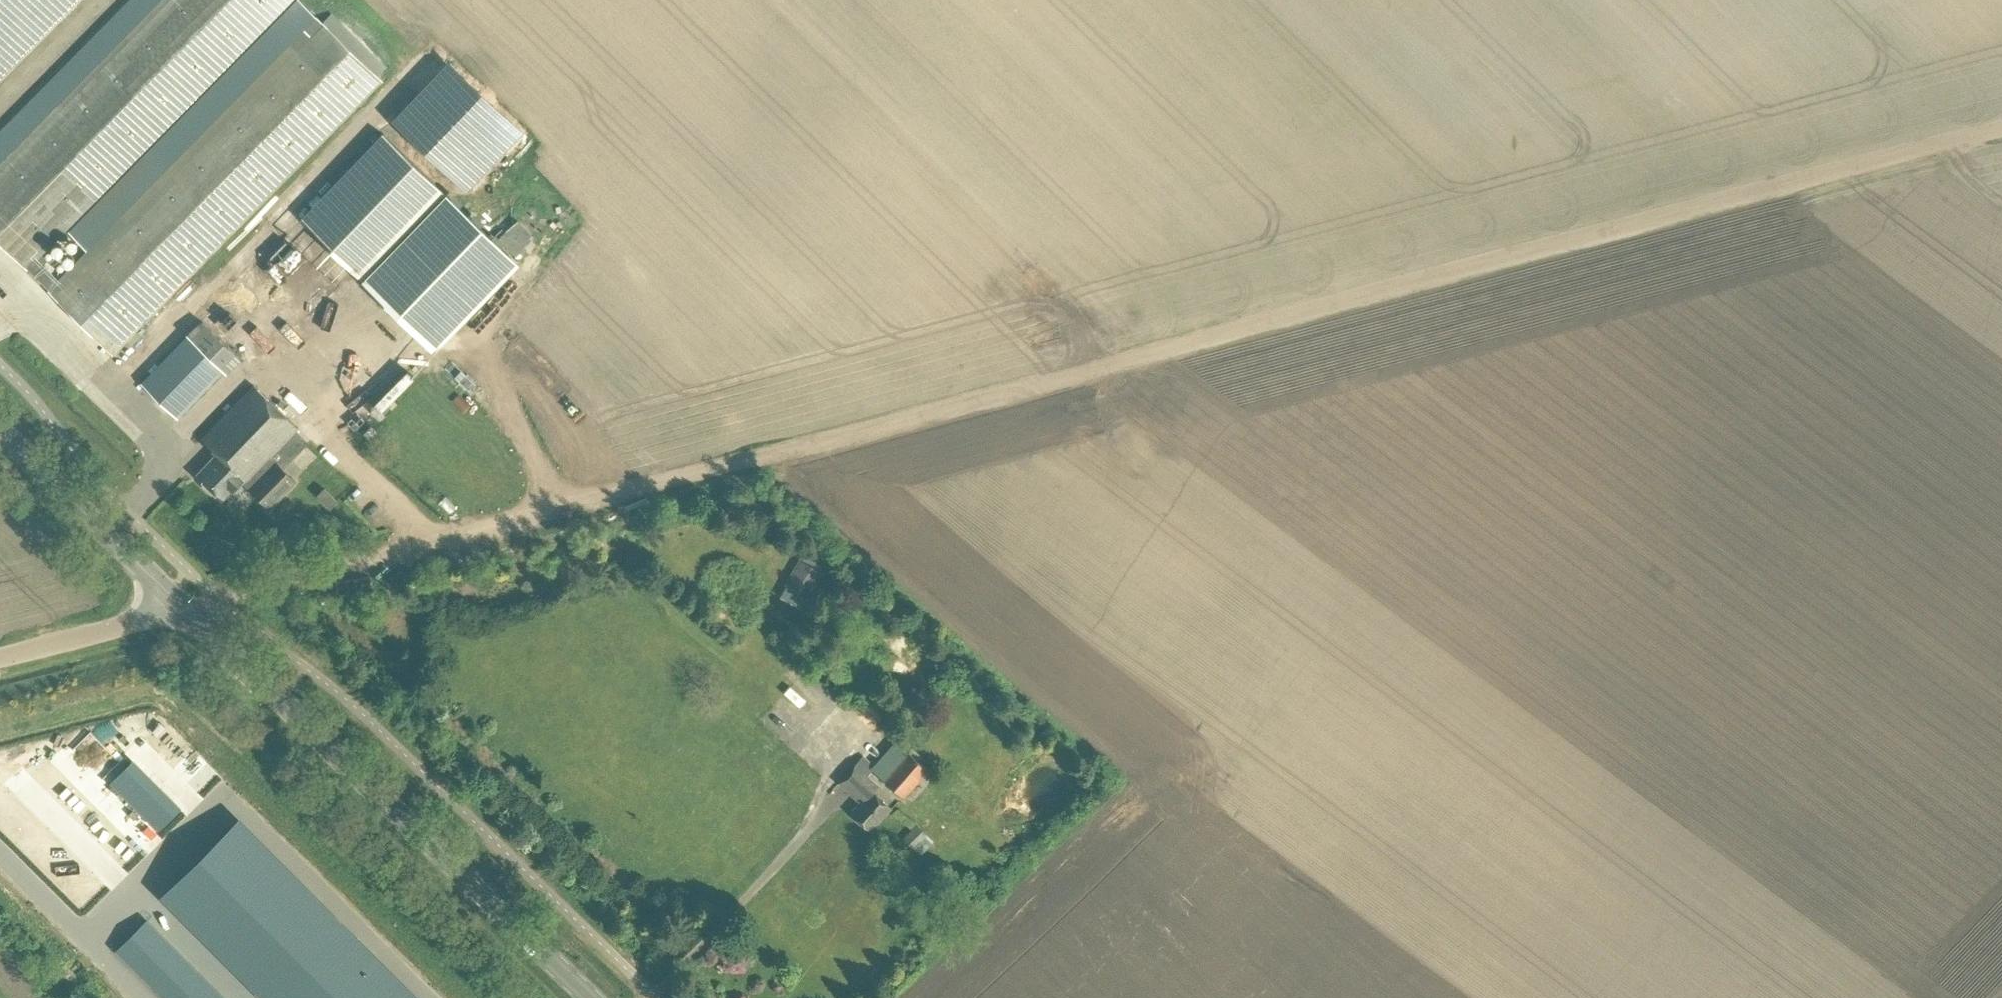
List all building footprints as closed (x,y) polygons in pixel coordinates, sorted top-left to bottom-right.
[(0,130),(0,242),(115,354),(380,81),(377,78),(322,24),(315,17),(297,0),(293,0),(68,231),(88,250),(59,281),(43,265),(47,261),(41,255),(289,0),(126,0),(0,130)] [(78,0),(0,0),(0,80),(78,0)] [(426,102),(412,160),(466,173),(471,153),(461,151),(464,139),(457,137),(463,111),(426,102)] [(320,196),(312,203),(315,206),(316,205),(433,321),(504,249),(447,193),(386,134),(323,199),(320,196)] [(315,206),(219,305),(254,340),(263,349),(290,321),(374,404),(444,332),(316,205),(315,206)] [(225,369),(254,340),(219,305),(190,335),(145,382),(181,417),(226,369),(225,369)] [(219,456),(199,477),(207,485),(204,487),(212,495),(215,492),(224,501),(234,492),(242,482),(271,509),(278,502),(298,481),(285,468),(272,456),(297,430),(252,387),(202,440),(219,456)] [(465,456),(477,447),(468,435),(456,445),(465,456)] [(325,488),(317,496),(332,511),(340,503),(325,488)] [(439,515),(450,528),(458,522),(447,508),(439,515)] [(800,558),(785,584),(807,597),(820,576),(822,572),(820,571),(800,558)] [(882,779),(903,798),(929,769),(908,751),(882,779)] [(869,775),(855,762),(838,782),(858,801),(849,811),(871,830),(892,807),(872,790),(874,788),(864,779),(869,775)] [(917,823),(902,837),(913,848),(928,834),(917,823)] [(176,889),(285,997),(398,997),(232,832),(176,889)] [(146,919),(115,949),(164,997),(226,997),(146,919)]
